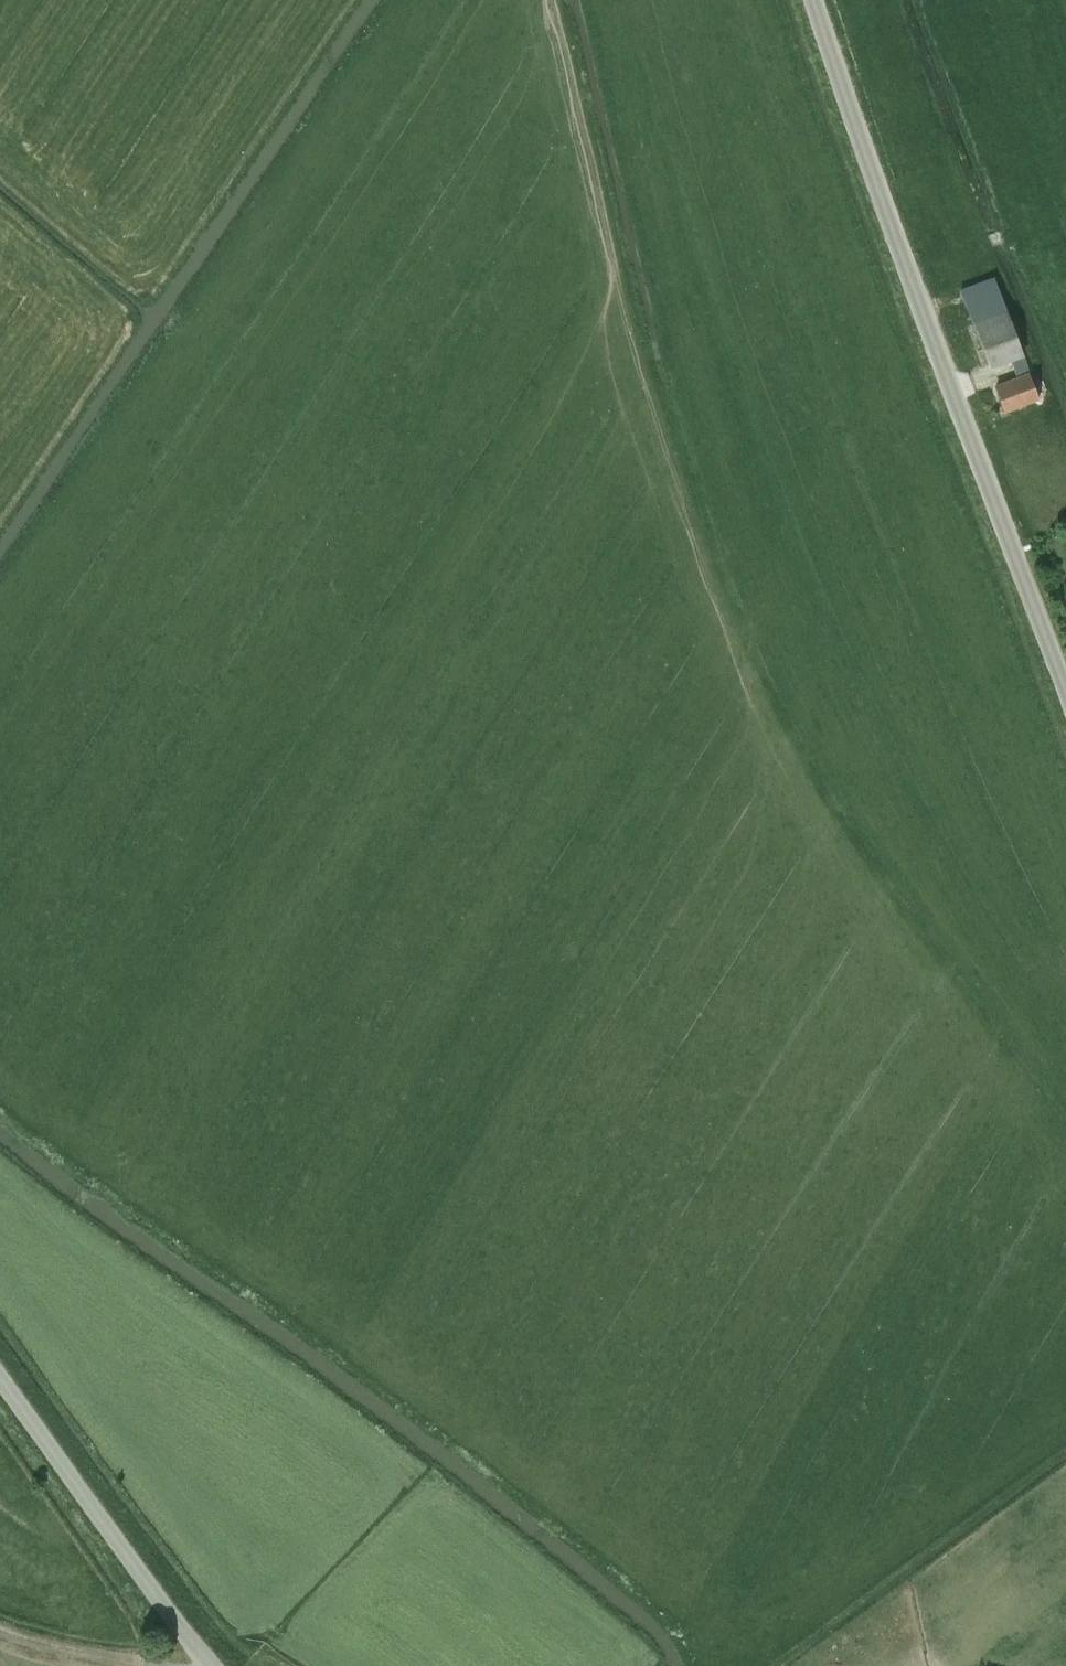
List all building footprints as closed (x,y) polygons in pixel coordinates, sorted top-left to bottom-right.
[(1028,374),(1029,373),(994,278),(960,290),(988,365),(1009,357),(1017,378),(996,385),(1006,410),(1038,398),(1028,374)]
